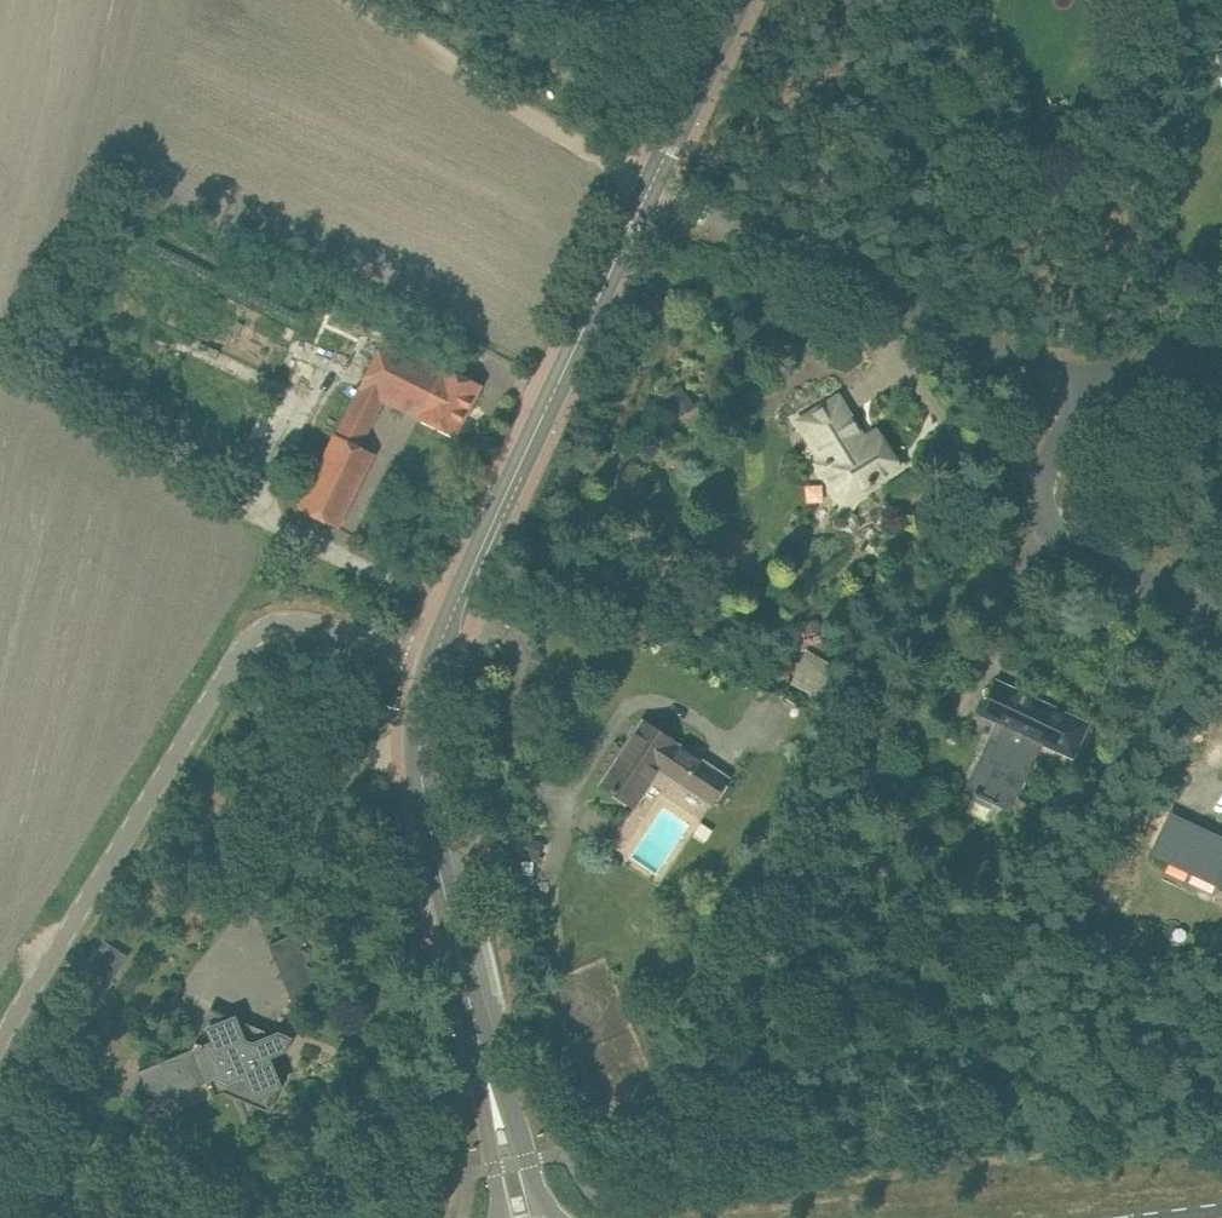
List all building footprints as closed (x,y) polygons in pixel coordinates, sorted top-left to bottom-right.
[(482,385),(460,374),(445,367),(444,369),(385,339),(337,434),(336,434),(299,508),(338,527),(375,454),(360,446),(384,399),(420,417),(419,419),(455,437),(482,385)] [(838,396),(818,409),(798,421),(823,462),(818,465),(841,503),(899,467),(877,431),(864,439),(838,396)] [(826,690),(837,665),(807,648),(797,670),(806,675),(801,684),(774,669),(767,682),(814,706),(826,690)] [(965,789),(1011,810),(1044,740),(1074,754),(1088,724),(997,681),(983,711),(998,718),(965,789)] [(727,778),(664,736),(643,722),(603,784),(635,805),(659,768),(711,802),(727,778)] [(1171,815),(1154,853),(1218,883),(1215,888),(1219,890),(1220,887),(1221,887),(1221,839),(1171,815)] [(538,859),(544,842),(519,833),(513,850),(538,859)] [(303,935),(273,944),(293,1006),(323,997),(303,935)] [(128,955),(105,941),(84,975),(108,989),(128,955)] [(138,1071),(129,1095),(153,1105),(207,1083),(216,1079),(229,1085),(244,1079),(252,1097),(273,1107),(283,1084),(272,1058),(287,1051),(293,1037),(279,1031),(267,1036),(252,1042),(246,1039),(238,1019),(216,1010),(207,1031),(201,1029),(193,1049),(138,1071)]
